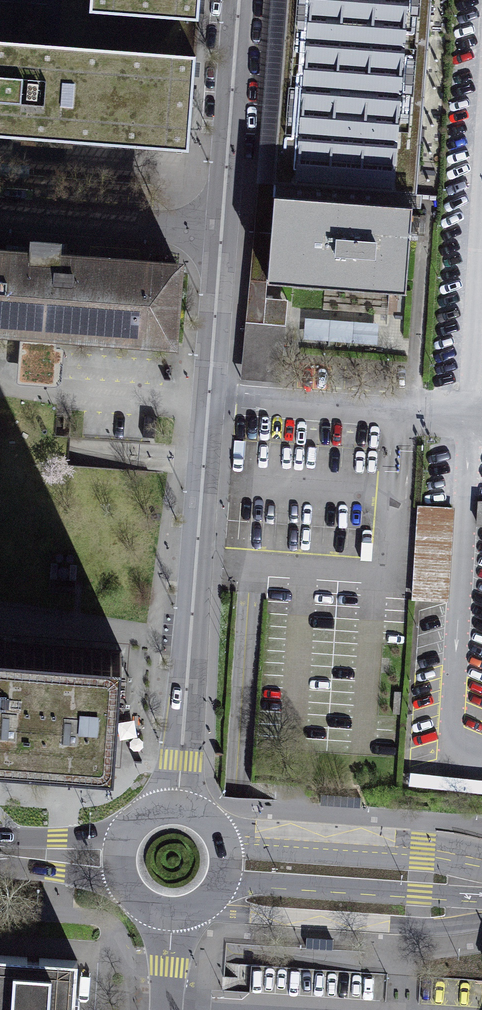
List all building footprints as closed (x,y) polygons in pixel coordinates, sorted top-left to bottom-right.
[(93,11),(200,23),(201,0),(94,0),(93,11)] [(265,190),(433,202),(449,0),(280,0),(265,190)] [(192,155),(196,61),(0,47),(0,140),(192,155)] [(266,290),(412,301),(418,215),(272,204),(266,290)] [(176,348),(183,266),(0,251),(0,334),(176,348)] [(293,301),(251,297),(244,374),(286,378),(293,301)] [(307,318),(304,336),(370,345),(373,328),(307,318)] [(455,506),(418,504),(412,599),(449,601),(455,506)] [(119,768),(130,656),(0,644),(0,757),(119,768)] [(83,965),(0,959),(0,1009),(79,1009),(83,965)]
